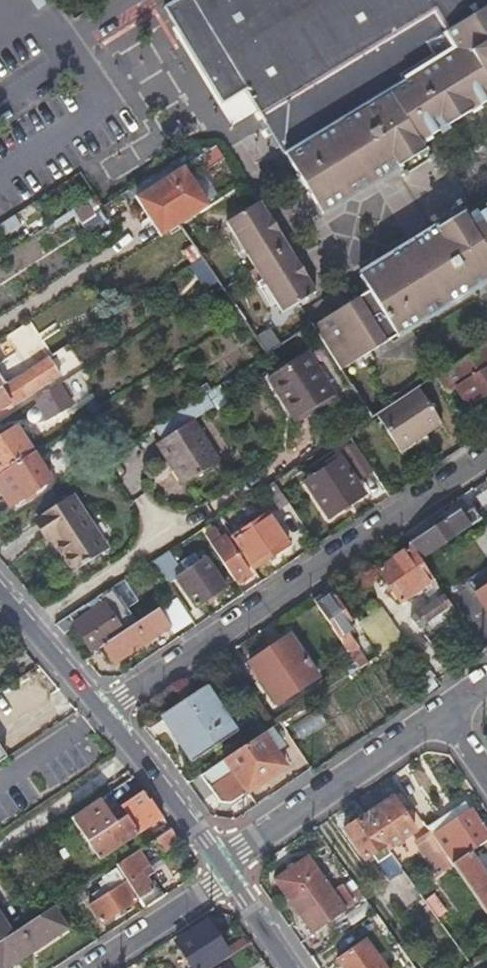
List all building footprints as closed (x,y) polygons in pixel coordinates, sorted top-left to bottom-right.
[(486,7),(486,0),(176,0),(161,9),(171,27),(160,34),(188,79),(198,94),(209,87),(220,105),(243,92),(246,97),(249,101),(240,107),(251,123),(254,127),(262,122),(282,153),(400,81),(397,76),(416,65),(433,55),(427,44),(486,7)] [(427,44),(433,55),(416,65),(397,76),(400,81),(282,153),(280,154),(283,159),(319,215),(332,199),(343,192),(353,188),(367,185),(393,170),(422,153),(416,145),(418,143),(486,100),(486,7),(427,44)] [(108,197),(168,160),(151,132),(91,169),(108,197)] [(221,160),(214,147),(195,159),(203,172),(221,160)] [(422,153),(393,170),(399,179),(428,161),(423,152),(422,153)] [(165,234),(177,226),(204,209),(179,170),(140,195),(165,234)] [(91,199),(74,210),(89,233),(106,222),(91,199)] [(282,315),(312,295),(255,204),(250,207),(224,225),(282,315)] [(465,221),(454,205),(426,222),(431,230),(366,273),(327,283),(325,317),(309,327),(338,373),(477,287),(486,280),(486,207),(465,221)] [(262,356),(277,347),(269,334),(254,344),(262,356)] [(69,350),(65,345),(59,349),(63,354),(69,350)] [(445,396),(455,388),(467,406),(486,393),(486,348),(485,345),(469,355),(433,378),(445,396)] [(331,394),(303,353),(265,377),(293,420),(331,394)] [(6,403),(8,407),(57,375),(46,358),(0,387),(0,407),(6,403)] [(229,401),(218,385),(206,392),(217,409),(229,401)] [(69,407),(58,386),(46,393),(47,396),(34,404),(38,410),(35,413),(29,412),(27,413),(25,417),(26,421),(29,423),(32,424),(36,422),(37,418),(41,415),(45,421),(69,407)] [(441,422),(417,389),(371,418),(396,451),(419,433),(422,436),(441,422)] [(204,394),(152,427),(161,439),(155,443),(182,483),(217,460),(191,420),(212,406),(204,394)] [(30,454),(13,428),(0,436),(0,473),(30,454)] [(357,481),(370,472),(345,435),(332,443),(357,481)] [(0,473),(0,495),(7,507),(48,480),(30,454),(0,473)] [(359,496),(336,460),(321,471),(318,465),(303,476),(306,480),(302,483),(324,519),(359,496)] [(472,499),(485,516),(486,515),(486,489),(472,499)] [(103,550),(67,495),(35,516),(71,571),(103,550)] [(455,512),(406,544),(407,547),(417,562),(477,521),(469,510),(459,517),(455,512)] [(265,514),(229,537),(250,570),(285,547),(265,514)] [(224,538),(209,547),(232,583),(247,573),(224,538)] [(433,585),(417,562),(407,547),(375,570),(396,603),(425,584),(429,589),(433,585)] [(181,574),(166,552),(151,561),(165,583),(174,579),(193,608),(223,589),(203,560),(196,564),(190,556),(179,565),(183,572),(181,574)] [(136,600),(122,580),(111,588),(124,608),(136,600)] [(469,596),(486,622),(486,584),(469,596)] [(62,619),(53,625),(63,636),(73,628),(90,652),(134,622),(124,608),(111,588),(96,597),(102,604),(79,620),(73,612),(62,619)] [(330,594),(314,605),(344,651),(354,646),(344,633),(352,628),(330,594)] [(448,606),(440,596),(415,613),(423,624),(448,606)] [(178,603),(175,598),(168,603),(171,607),(162,612),(176,634),(189,626),(174,605),(178,603)] [(373,599),(350,614),(370,645),(392,630),(373,599)] [(155,611),(101,648),(113,665),(168,629),(155,611)] [(314,678),(285,636),(245,662),(260,686),(266,681),(280,701),(314,678)] [(233,733),(204,687),(158,716),(189,763),(233,733)] [(303,739),(326,722),(318,711),(295,729),(303,739)] [(282,768),(260,734),(197,776),(215,801),(229,804),(282,768)] [(97,859),(161,817),(148,800),(146,801),(140,791),(123,802),(129,811),(125,814),(112,795),(71,821),(85,842),(92,852),(97,859)] [(392,796),(365,815),(389,848),(415,829),(392,796)] [(486,840),(486,834),(471,811),(456,821),(435,836),(453,863),(470,851),(486,840)] [(435,836),(456,821),(450,813),(429,828),(430,830),(435,836)] [(389,848),(365,815),(344,830),(363,858),(370,852),(377,861),(391,851),(389,848)] [(168,827),(150,839),(160,855),(179,842),(168,827)] [(453,863),(435,836),(430,830),(416,840),(438,873),(453,863)] [(57,860),(61,858),(68,853),(54,832),(44,840),(57,860)] [(92,852),(85,842),(68,853),(61,858),(68,868),(92,852)] [(113,864),(142,910),(161,897),(154,885),(150,888),(139,872),(146,867),(134,849),(113,864)] [(470,851),(453,863),(486,913),(486,876),(470,851)] [(334,894),(310,858),(277,881),(313,933),(350,907),(353,901),(343,888),(334,894)] [(133,900),(112,869),(100,878),(108,890),(87,904),(98,922),(133,900)] [(160,888),(165,894),(171,890),(167,884),(160,888)] [(67,895),(73,906),(85,899),(78,887),(67,895)] [(374,910),(367,900),(345,915),(351,925),(374,910)] [(50,906),(35,916),(9,934),(0,940),(0,967),(6,967),(65,929),(50,906)] [(9,934),(0,921),(0,940),(9,934)] [(225,955),(207,928),(194,937),(192,934),(179,943),(180,946),(178,948),(191,967),(205,967),(225,955)] [(366,939),(338,958),(344,967),(386,967),(366,939)]
